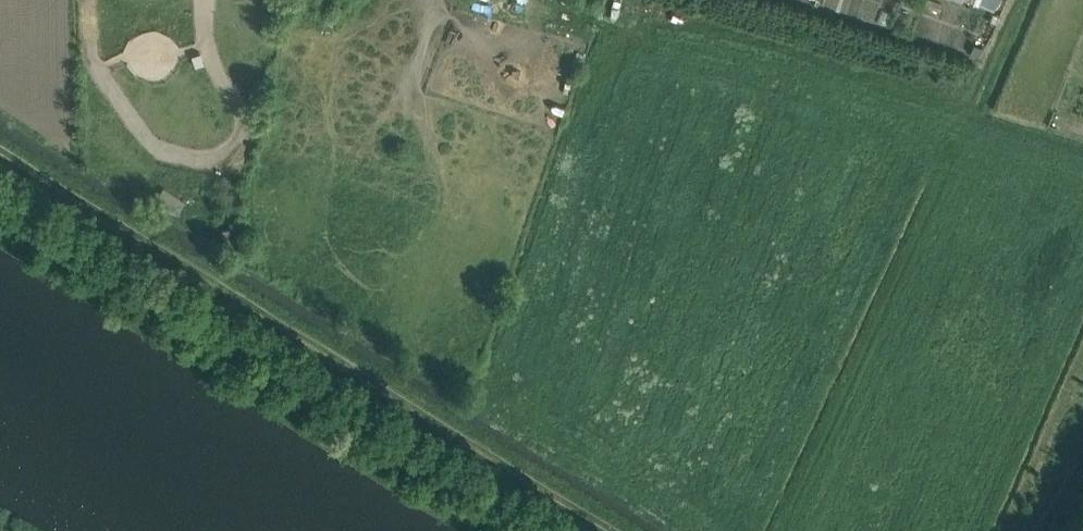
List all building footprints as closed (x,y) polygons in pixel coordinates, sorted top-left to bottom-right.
[(971,2),(994,10),(997,0),(972,0),(971,2)] [(929,1),(926,10),(940,15),(943,7),(929,1)] [(972,45),(970,54),(978,56),(981,48),(972,45)] [(200,52),(192,55),(195,65),(204,63),(200,52)] [(230,231),(221,231),(222,248),(230,248),(230,231)] [(252,242),(245,250),(255,258),(262,250),(252,242)]
